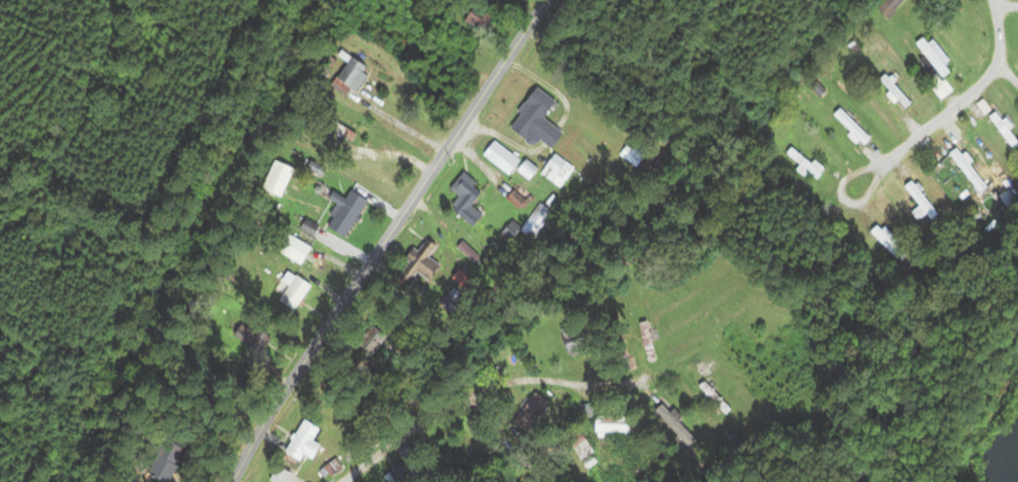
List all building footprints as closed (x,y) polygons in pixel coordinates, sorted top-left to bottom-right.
[(876,6),(889,19),(909,0),(882,0),(876,6)] [(489,22),(476,10),(466,20),(480,32),(489,22)] [(920,60),(940,84),(933,90),(943,101),(955,91),(944,78),(952,72),(946,65),(951,61),(935,41),(931,44),(925,38),(917,45),(926,55),(920,60)] [(367,58),(342,60),(345,82),(346,82),(347,90),(370,88),(367,58)] [(906,110),(914,103),(887,74),(879,81),(906,110)] [(555,150),(566,134),(546,120),(559,103),(539,88),(511,128),(534,144),(538,138),(555,150)] [(873,139),(841,107),(832,116),(864,147),(873,139)] [(996,113),(989,120),(1017,149),(1017,147),(1017,135),(996,113)] [(522,162),(497,141),(485,155),(510,176),(522,162)] [(650,154),(633,141),(622,155),(638,168),(650,154)] [(824,172),(793,144),(784,155),(815,183),(824,172)] [(990,187),(960,147),(949,155),(979,195),(990,187)] [(576,169),(557,155),(543,175),(562,189),(576,169)] [(485,217),(474,206),(486,194),(466,175),(452,189),(461,197),(453,206),(475,227),(485,217)] [(940,216),(916,180),(904,187),(918,208),(912,212),(923,228),(940,216)] [(328,225),(348,238),(372,200),(353,188),(328,225)] [(532,239),(554,213),(542,203),(520,229),(532,239)] [(870,233),(900,264),(909,255),(879,224),(870,233)] [(302,267),(315,249),(293,234),(280,251),(302,267)] [(401,278),(411,284),(418,272),(434,280),(442,265),(429,258),(436,244),(423,237),(401,278)] [(280,300),(296,312),(314,287),(299,275),(280,300)] [(452,314),(465,299),(453,288),(440,304),(452,314)] [(567,356),(587,353),(583,326),(563,329),(567,356)] [(661,358),(650,327),(638,332),(649,363),(661,358)] [(699,388),(726,416),(733,409),(705,381),(699,388)] [(527,434),(552,409),(539,396),(514,420),(527,434)] [(702,437),(667,402),(656,413),(691,448),(702,437)] [(598,435),(633,435),(633,417),(598,417),(598,435)] [(321,432),(315,423),(285,440),(300,464),(324,451),(315,435),(321,432)] [(600,457),(583,441),(572,452),(589,469),(600,457)] [(383,475),(388,481),(416,481),(421,478),(406,458),(383,475)] [(170,481),(178,466),(167,460),(163,469),(157,466),(153,473),(170,481)] [(342,468),(336,460),(323,471),(329,479),(342,468)]
